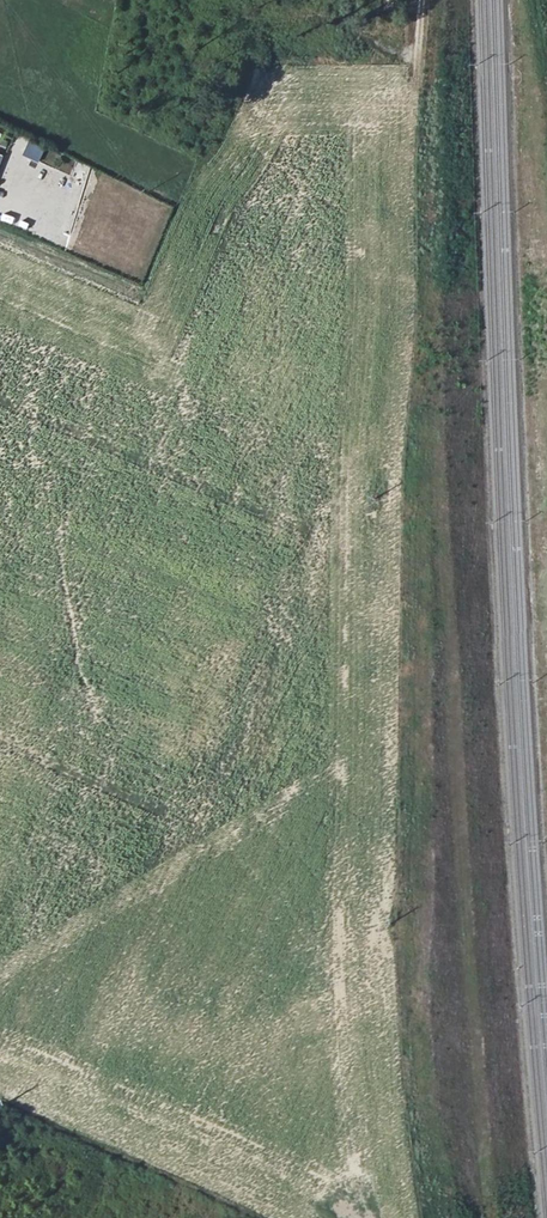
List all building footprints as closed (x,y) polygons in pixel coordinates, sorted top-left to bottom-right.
[(30,143),(24,155),(39,162),(45,150),(30,143)]
